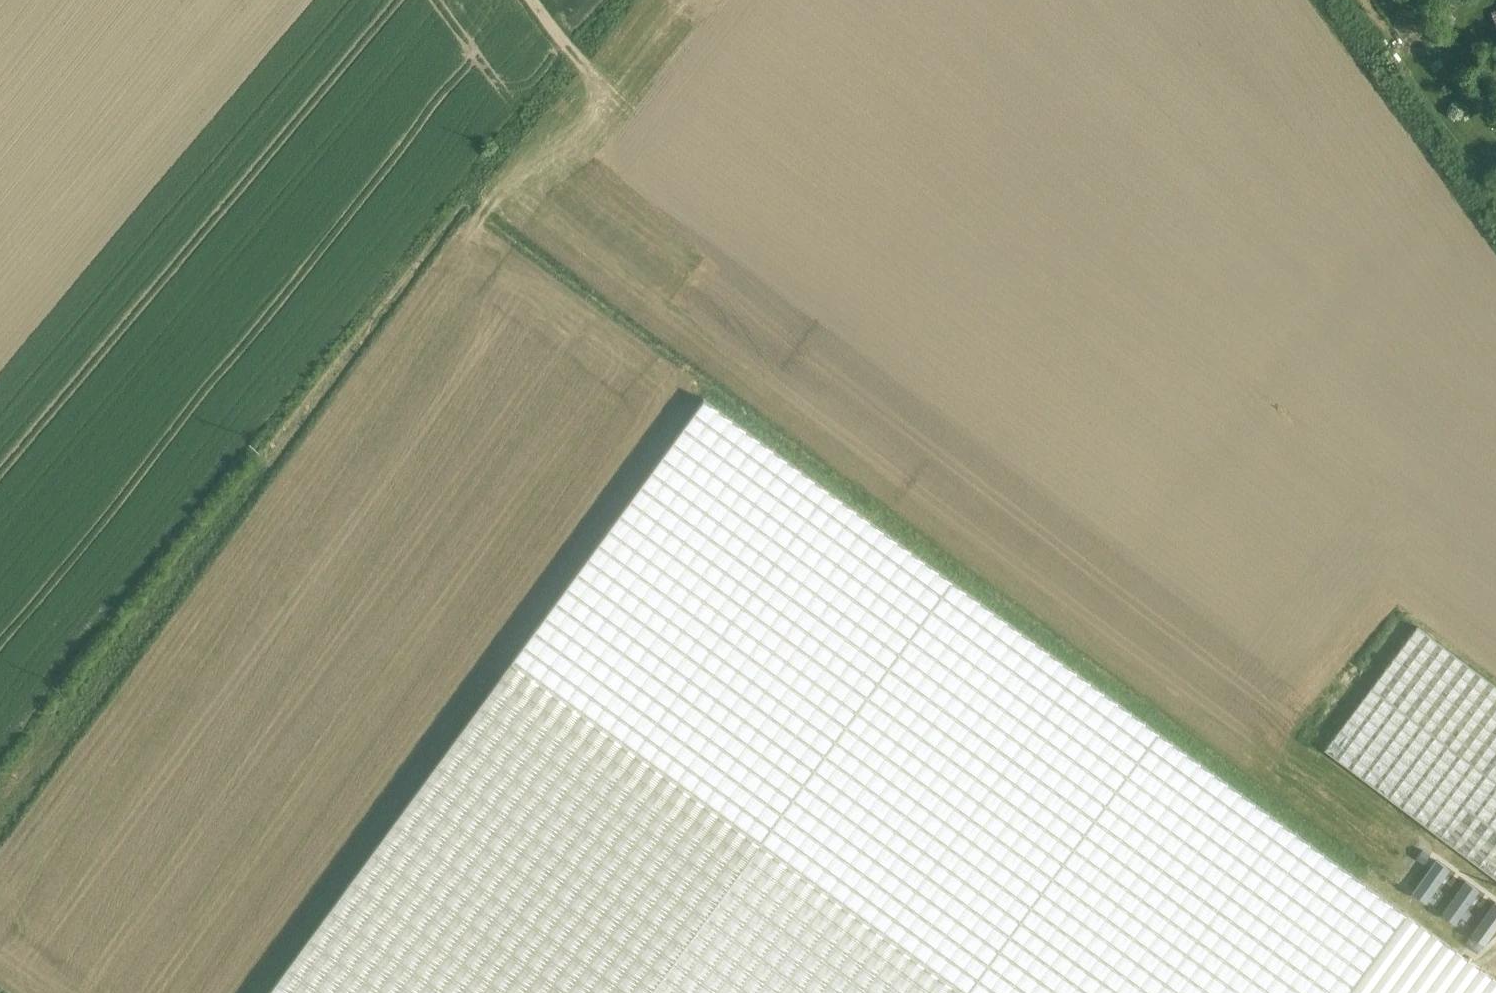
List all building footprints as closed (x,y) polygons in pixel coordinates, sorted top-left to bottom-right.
[(1417,626),(1324,750),(1495,879),(1495,685),(1417,626)] [(511,662),(268,992),(963,992),(511,662)] [(1437,840),(1435,841),(1433,842),(1432,844),(1431,846),(1430,848),(1430,851),(1431,853),(1432,855),(1434,856),(1436,857),(1439,857),(1441,857),(1443,856),(1445,855),(1446,853),(1447,851),(1447,848),(1447,846),(1446,844),(1444,842),(1442,841),(1440,840),(1437,840)] [(1455,852),(1453,852),(1451,853),(1449,854),(1447,856),(1446,858),(1446,861),(1446,863),(1446,864),(1447,865),(1449,867),(1451,868),(1453,869),(1455,869),(1457,869),(1459,868),(1460,867),(1462,865),(1463,863),(1463,861),(1463,858),(1462,856),(1460,854),(1458,853),(1455,852)] [(1475,865),(1472,865),(1469,865),(1466,865),(1464,867),(1462,869),(1460,871),(1460,874),(1460,877),(1461,880),(1462,882),(1464,884),(1466,885),(1469,886),(1472,886),(1475,885),(1477,884),(1479,882),(1481,879),(1481,877),(1481,874),(1480,871),(1479,869),(1477,867),(1475,865)]
